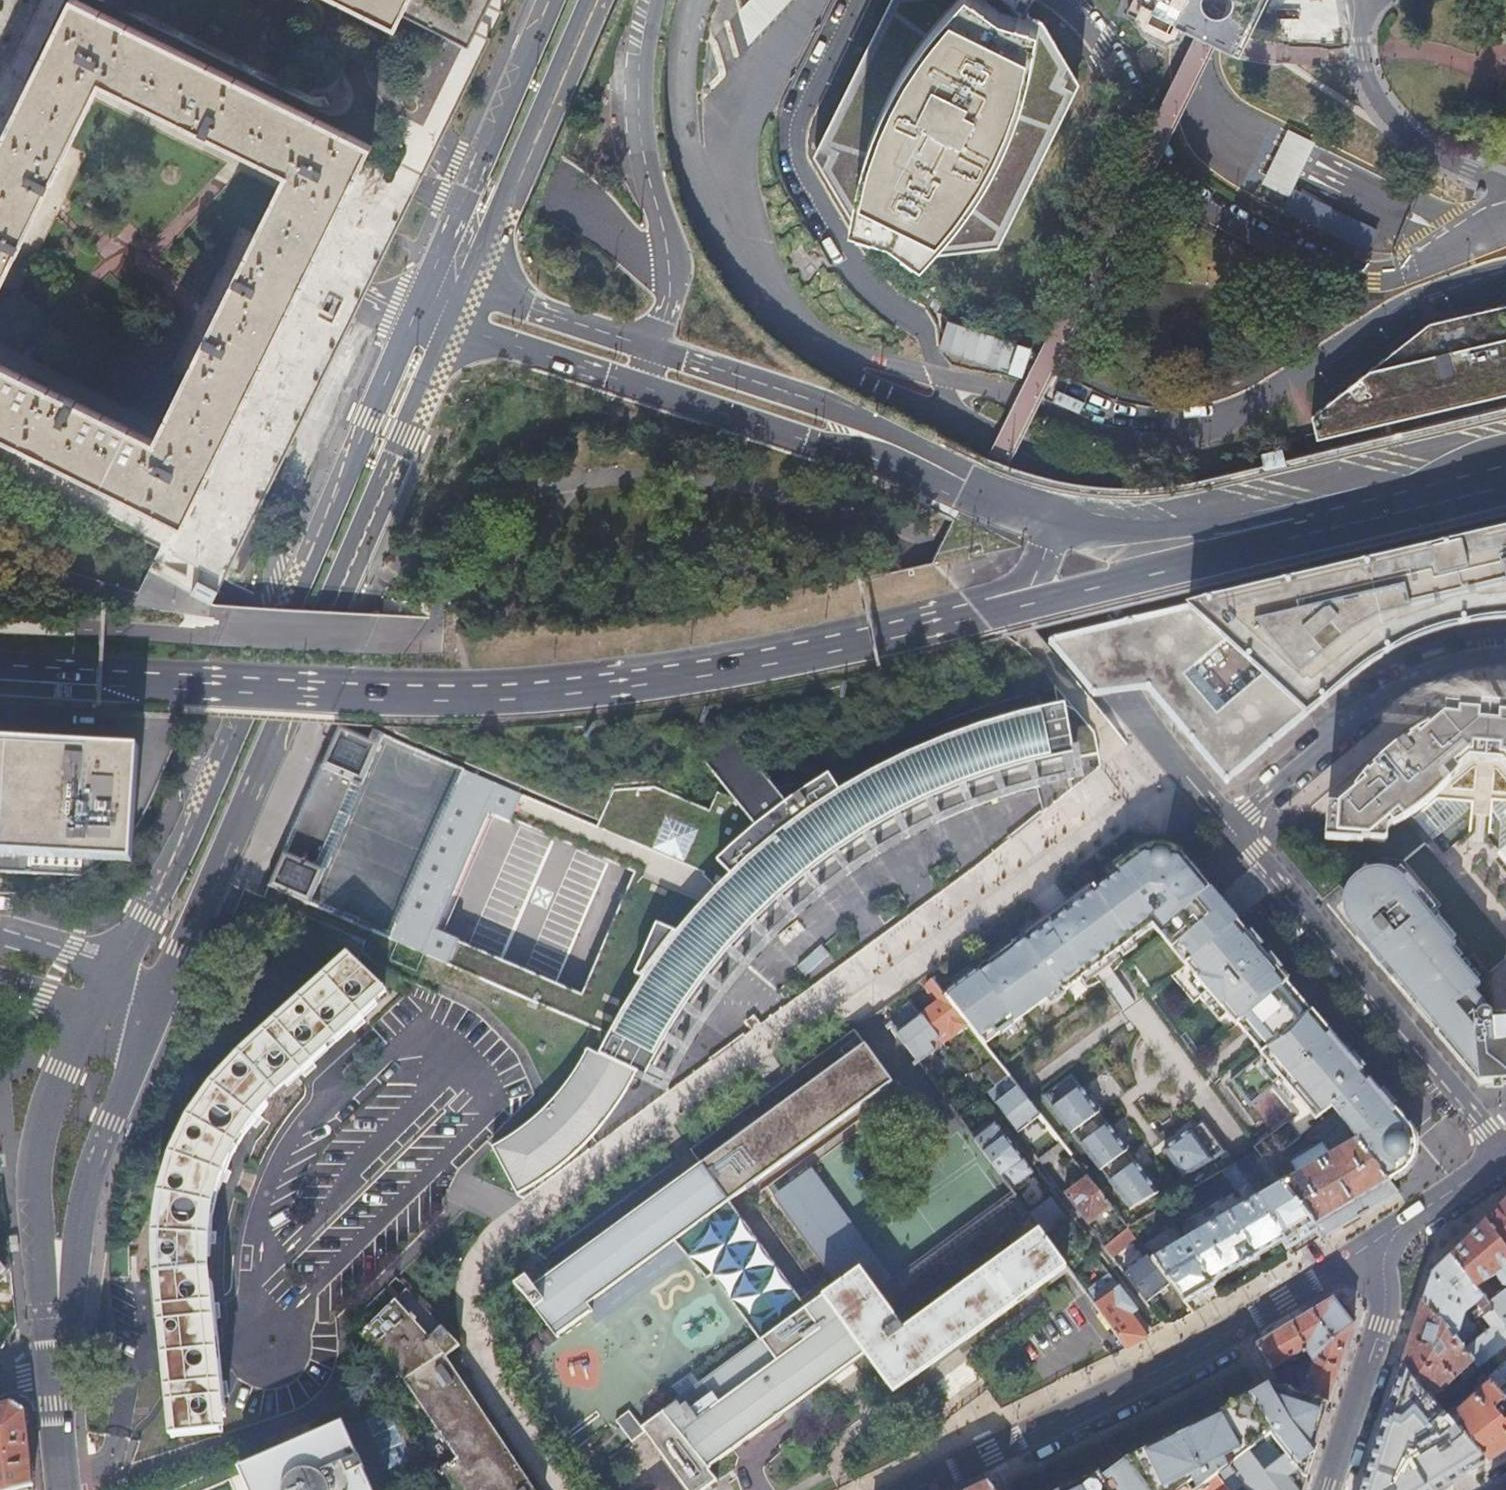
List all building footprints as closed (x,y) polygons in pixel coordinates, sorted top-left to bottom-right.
[(6,136),(0,147),(0,285),(9,268),(61,163),(70,145),(94,98),(101,83),(289,176),(281,191),(258,237),(250,254),(196,361),(187,379),(164,425),(156,442),(0,364),(0,433),(184,524),(212,469),(252,389),(295,302),(306,281),(344,203),(362,168),(373,146),(78,0),(73,0),(46,56),(6,136)] [(397,27),(403,13),(410,0),(340,0),(346,3),(380,19),(393,26),(397,27)] [(815,153),(853,218),(873,140),(886,105),(923,41),(956,0),(892,0),(819,146),(815,153)] [(926,254),(980,187),(1006,143),(1030,77),(1042,17),(1020,12),(1004,4),(996,0),(956,0),(923,41),(886,105),(873,140),(853,218),(875,227),(876,225),(892,230),(907,240),(906,241),(926,254)] [(1171,31),(1173,27),(1178,17),(1183,8),(1187,0),(1156,0),(1153,4),(1147,16),(1146,19),(1159,25),(1171,31)] [(927,254),(1002,246),(1082,84),(1042,17),(1030,77),(1006,143),(980,187),(926,254),(927,254)] [(1505,396),(1505,305),(1429,324),(1312,417),(1317,440),(1505,396)] [(1356,561),(1255,580),(1237,584),(1088,619),(1112,648),(1136,677),(1154,674),(1236,775),(1352,677),(1366,666),(1383,656),(1381,653),(1387,650),(1384,640),(1468,624),(1505,615),(1505,530),(1356,561)] [(1101,681),(1136,677),(1112,648),(1088,619),(1063,624),(1101,681)] [(770,909),(783,898),(822,867),(850,847),(865,837),(886,825),(907,813),(926,804),(961,790),(991,779),(1038,765),(1099,753),(1095,731),(1080,714),(1076,709),(1067,703),(1061,704),(1060,704),(1059,704),(1042,709),(1029,711),(1006,717),(935,743),(871,766),(878,775),(795,811),(784,816),(775,820),(766,825),(757,830),(748,835),(740,840),(737,841),(715,855),(714,855),(700,864),(682,877),(680,876),(668,902),(661,899),(620,993),(627,997),(610,1033),(609,1034),(600,1051),(624,1076),(627,1070),(648,1077),(686,1007),(737,942),(748,930),(758,920),(770,909)] [(1460,703),(1460,707),(1452,707),(1451,706),(1498,761),(1505,754),(1505,706),(1460,703)] [(1498,761),(1451,706),(1446,706),(1445,717),(1419,739),(1449,779),(1473,759),(1498,761)] [(700,864),(714,855),(715,855),(737,841),(740,840),(748,835),(757,830),(766,825),(775,820),(784,816),(795,811),(878,775),(871,766),(830,774),(829,773),(817,776),(773,785),(735,798),(718,790),(710,809),(654,785),(614,788),(598,826),(522,793),(340,723),(319,764),(350,777),(314,862),(283,848),(267,883),(609,1034),(610,1033),(448,962),(459,938),(435,928),(487,810),(510,820),(521,794),(685,865),(680,876),(682,877),(700,864)] [(1449,779),(1419,739),(1409,747),(1405,742),(1399,746),(1387,756),(1382,761),(1420,812),(1422,810),(1418,805),(1433,792),(1437,798),(1452,783),(1449,779)] [(78,877),(78,881),(86,878),(89,876),(99,870),(107,864),(116,856),(124,849),(132,840),(135,836),(140,751),(0,744),(0,874),(78,877)] [(1498,761),(1505,770),(1505,754),(1498,761)] [(1339,806),(1328,805),(1325,840),(1363,843),(1363,841),(1387,843),(1389,829),(1401,819),(1404,822),(1418,813),(1420,812),(1382,761),(1380,762),(1373,769),(1354,790),(1356,792),(1339,806)] [(685,865),(521,794),(510,820),(487,810),(435,928),(459,938),(448,962),(610,1033),(627,997),(620,993),(661,899),(668,902),(680,876),(685,865)] [(1331,1105),(1388,1179),(1399,1173),(1407,1166),(1412,1158),(1415,1141),(1411,1129),(1408,1123),(1376,1087),(1340,1043),(1301,997),(1259,946),(1195,868),(1182,852),(1175,847),(1169,845),(1162,844),(1152,845),(1146,848),(1118,868),(1121,873),(1108,883),(1098,891),(1095,886),(944,995),(983,1044),(1062,986),(1065,990),(1082,978),(1088,986),(1092,984),(1097,983),(1101,980),(1123,1011),(1136,1001),(1107,960),(1154,925),(1236,1024),(1238,1023),(1262,1052),(1231,1078),(1251,1105),(1273,1087),(1296,1114),(1255,1146),(1268,1163),(1314,1127),(1309,1122),(1331,1105)] [(1492,1010),(1473,987),(1479,981),(1450,945),(1456,940),(1416,891),(1421,886),(1409,870),(1405,872),(1401,869),(1395,866),(1389,863),(1382,862),(1376,862),(1370,863),(1369,863),(1363,865),(1357,869),(1352,873),(1348,878),(1345,884),(1343,890),(1341,896),(1341,903),(1343,909),(1345,915),(1349,920),(1353,925),(1357,930),(1353,934),(1359,942),(1391,980),(1408,1000),(1475,1080),(1478,1084),(1496,1083),(1496,1080),(1505,1080),(1505,1010),(1492,1010)] [(200,1304),(207,1304),(207,1301),(209,1301),(206,1269),(205,1269),(205,1239),(207,1224),(218,1182),(224,1168),(236,1145),(245,1129),(277,1090),(299,1070),(297,1068),(310,1056),(311,1058),(347,1024),(346,1022),(358,1011),(359,1013),(383,991),(380,988),(379,989),(350,957),(348,954),(241,1055),(231,1066),(221,1078),(204,1100),(181,1140),(177,1149),(161,1201),(157,1219),(155,1268),(156,1274),(154,1274),(162,1341),(163,1341),(165,1356),(166,1367),(165,1367),(173,1435),(220,1430),(220,1431),(223,1431),(219,1396),(218,1396),(218,1395),(210,1396),(200,1304)] [(922,1014),(940,1039),(949,1032),(953,1038),(968,1026),(944,995),(932,979),(925,986),(937,1002),(922,1014)] [(932,1045),(940,1039),(922,1014),(898,1032),(920,1062),(936,1050),(932,1045)] [(703,1163),(730,1200),(824,1132),(825,1131),(894,1081),(857,1030),(786,1080),(784,1081),(691,1147),(694,1152),(700,1161),(701,1161),(703,1163)] [(491,1145),(499,1161),(513,1187),(538,1172),(551,1162),(564,1152),(577,1140),(588,1129),(602,1112),(611,1100),(624,1076),(600,1051),(599,1054),(587,1048),(568,1079),(553,1097),(539,1112),(531,1118),(516,1130),(506,1137),(491,1145)] [(983,1069),(997,1087),(1009,1077),(995,1060),(983,1069)] [(1087,1096),(1072,1074),(1043,1095),(1130,1208),(1157,1192),(1127,1150),(1130,1147),(1119,1132),(1115,1134),(1099,1112),(1103,1109),(1091,1093),(1087,1096)] [(997,1087),(991,1091),(991,1092),(990,1095),(993,1098),(1008,1086),(1011,1091),(996,1102),(1018,1132),(1040,1116),(1009,1077),(997,1087)] [(958,1116),(965,1110),(954,1096),(947,1101),(958,1116)] [(1332,1151),(1356,1137),(1331,1105),(1309,1122),(1332,1151)] [(1203,1121),(1163,1149),(1183,1176),(1212,1160),(1224,1151),(1203,1121)] [(997,1169),(1011,1189),(1034,1172),(997,1123),(975,1139),(997,1169)] [(1313,1224),(1322,1236),(1397,1191),(1388,1179),(1356,1137),(1332,1151),(1282,1181),(1313,1224)] [(1060,1142),(1038,1159),(1043,1165),(1064,1148),(1060,1142)] [(1152,1259),(1170,1283),(1186,1302),(1214,1286),(1215,1284),(1214,1281),(1283,1240),(1286,1240),(1313,1224),(1282,1181),(1259,1195),(1250,1183),(1249,1184),(1236,1167),(1238,1165),(1236,1162),(1235,1163),(1209,1178),(1221,1198),(1236,1190),(1245,1204),(1152,1259)] [(663,1414),(707,1469),(709,1467),(708,1466),(810,1392),(811,1393),(813,1392),(849,1366),(838,1350),(807,1307),(730,1200),(703,1163),(555,1271),(553,1267),(541,1251),(520,1266),(524,1272),(512,1281),(523,1294),(525,1296),(524,1297),(540,1316),(557,1337),(558,1336),(556,1334),(587,1311),(588,1313),(590,1311),(585,1304),(674,1241),(706,1279),(712,1275),(759,1341),(704,1380),(703,1379),(701,1380),(702,1381),(675,1401),(674,1400),(672,1401),(673,1402),(640,1426),(628,1410),(614,1419),(630,1441),(643,1431),(642,1430),(651,1424),(662,1415),(663,1414)] [(1088,1224),(1111,1207),(1102,1195),(1087,1176),(1064,1193),(1088,1224)] [(1044,1235),(1029,1214),(1016,1195),(879,1294),(861,1268),(807,1307),(838,1350),(849,1366),(862,1356),(890,1395),(1068,1267),(1044,1235)] [(1068,1217),(1052,1196),(1029,1214),(1044,1235),(1068,1217)] [(1500,1207),(1485,1223),(1505,1252),(1505,1201),(1500,1207)] [(1485,1223),(1464,1244),(1451,1258),(1453,1261),(1505,1329),(1505,1295),(1504,1293),(1497,1298),(1486,1284),(1497,1276),(1496,1278),(1501,1287),(1505,1287),(1505,1252),(1485,1223)] [(1127,1228),(1104,1246),(1111,1255),(1134,1237),(1127,1228)] [(1152,1259),(1147,1253),(1123,1271),(1146,1301),(1170,1283),(1152,1259)] [(1474,1365),(1479,1371),(1505,1348),(1505,1329),(1453,1261),(1451,1258),(1438,1270),(1432,1277),(1425,1297),(1423,1304),(1434,1317),(1436,1319),(1474,1365)] [(1139,1340),(1147,1337),(1131,1313),(1137,1309),(1110,1274),(1086,1292),(1126,1347),(1139,1340)] [(444,1359),(458,1346),(444,1331),(441,1328),(429,1340),(426,1337),(396,1299),(362,1335),(374,1348),(403,1379),(416,1398),(456,1458),(478,1489),(523,1489),(465,1406),(472,1401),(444,1359)] [(1288,1374),(1279,1380),(1286,1390),(1329,1405),(1338,1376),(1348,1346),(1354,1325),(1334,1299),(1285,1328),(1257,1345),(1277,1375),(1292,1365),(1289,1360),(1306,1348),(1310,1355),(1305,1361),(1300,1378),(1288,1374)] [(212,1347),(207,1304),(200,1304),(210,1396),(218,1395),(212,1347)] [(1434,1317),(1423,1304),(1413,1335),(1402,1366),(1434,1402),(1460,1378),(1465,1384),(1475,1376),(1470,1369),(1474,1365),(1436,1319),(1434,1317)] [(1479,1371),(1489,1383),(1505,1366),(1505,1348),(1479,1371)] [(1486,1462),(1448,1418),(1434,1402),(1402,1366),(1362,1489),(1439,1489),(1486,1462)] [(1489,1383),(1505,1404),(1505,1366),(1489,1383)] [(1187,1487),(1189,1489),(1200,1489),(1217,1477),(1228,1469),(1250,1452),(1271,1436),(1285,1454),(1304,1479),(1316,1442),(1329,1405),(1286,1390),(1279,1380),(1279,1379),(1245,1400),(1225,1411),(1196,1426),(1128,1460),(1067,1489),(1184,1489),(1187,1487)] [(1489,1383),(1448,1418),(1486,1462),(1505,1449),(1505,1404),(1489,1383)] [(31,1484),(23,1410),(11,1401),(0,1405),(0,1489),(10,1489),(31,1484)] [(472,1401),(465,1406),(523,1489),(532,1489),(472,1401)] [(347,1411),(235,1461),(248,1489),(382,1489),(347,1411)] [(642,1430),(643,1431),(685,1489),(701,1489),(714,1481),(715,1480),(706,1469),(707,1469),(663,1414),(662,1415),(651,1424),(642,1430)] [(1264,1470),(1285,1454),(1271,1436),(1250,1452),(1264,1470)] [(1217,1477),(1227,1489),(1236,1489),(1245,1484),(1249,1489),(1301,1489),(1304,1479),(1285,1454),(1264,1470),(1250,1452),(1228,1469),(1217,1477)] [(456,1458),(438,1466),(454,1489),(478,1489),(456,1458)] [(1217,1477),(1200,1489),(1227,1489),(1217,1477)]
